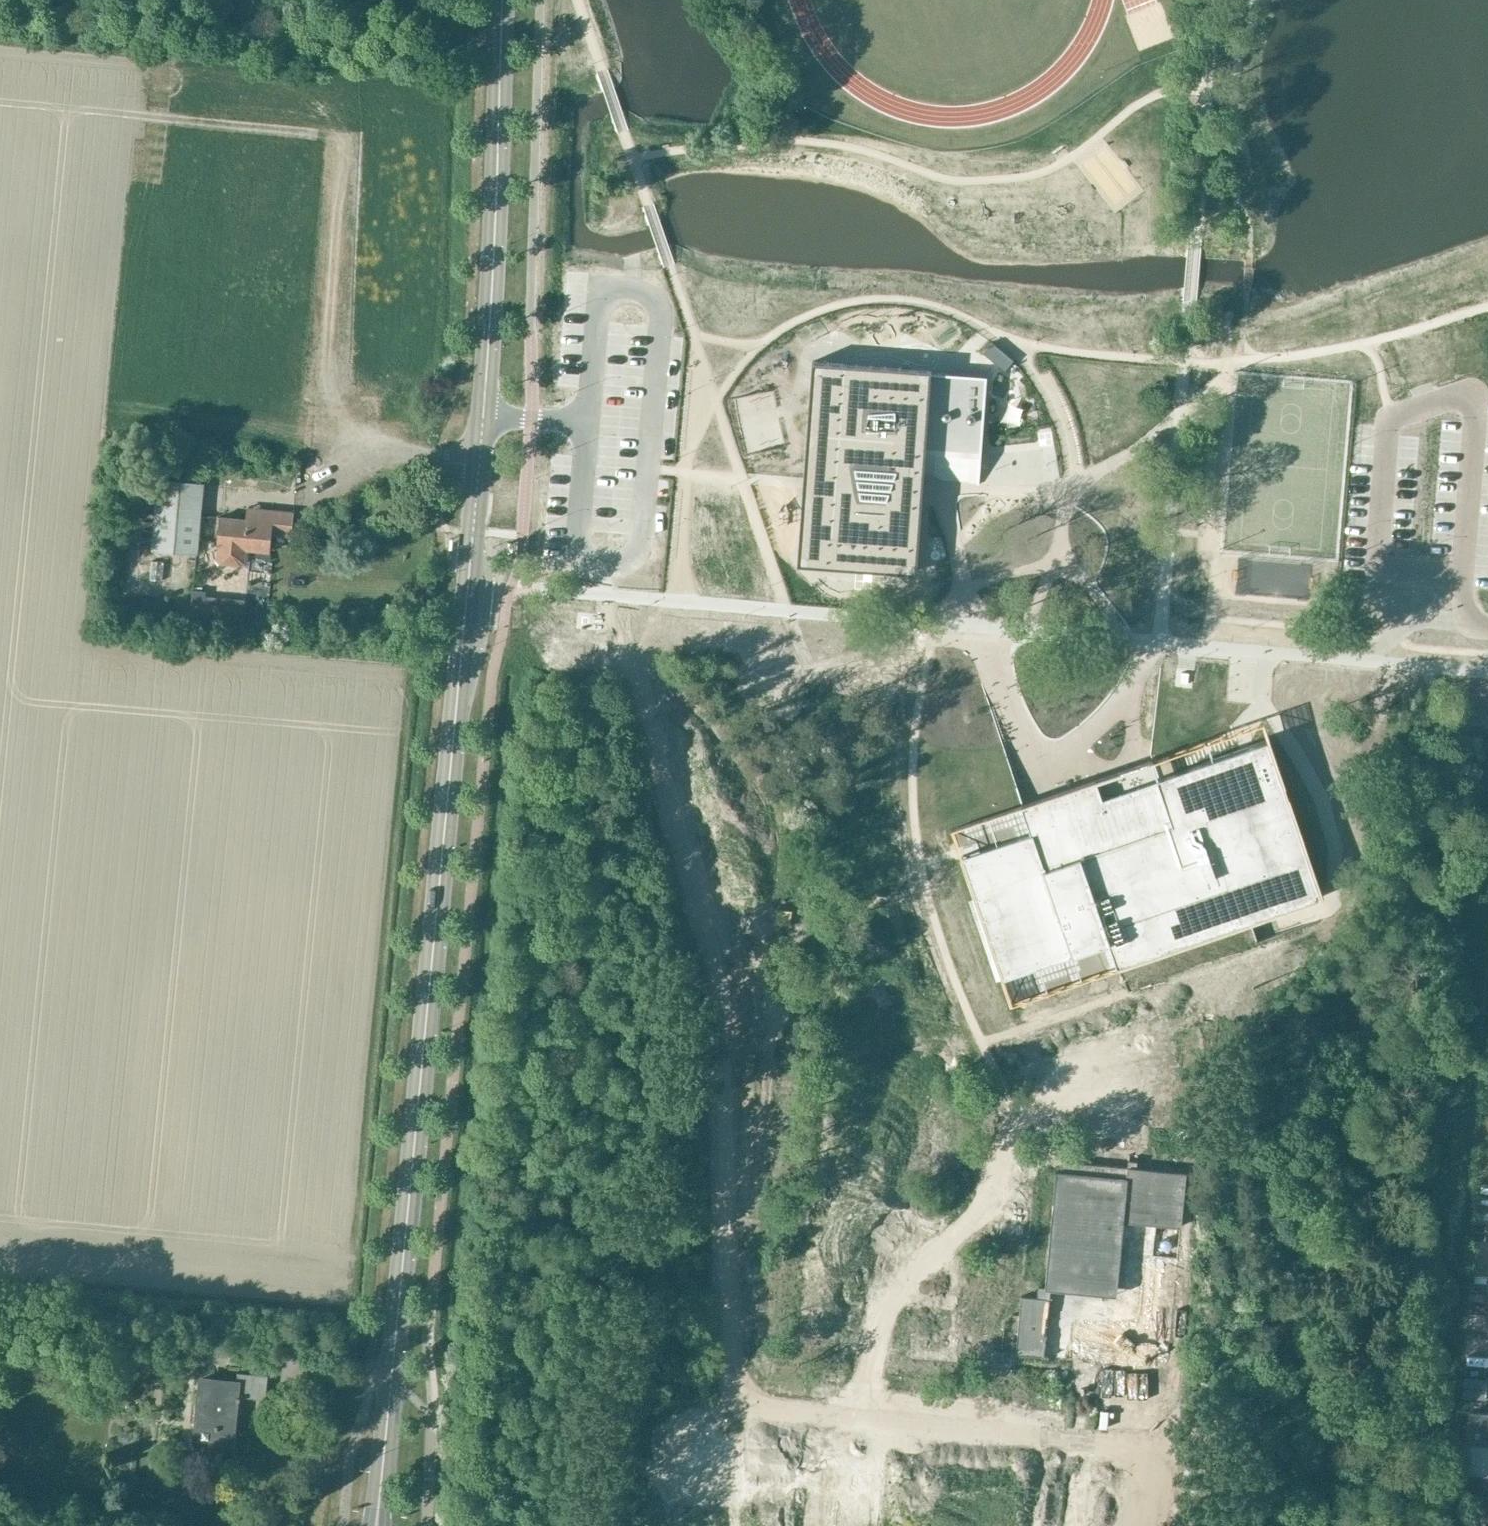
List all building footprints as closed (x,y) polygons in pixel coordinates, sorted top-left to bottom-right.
[(1005,371),(1014,360),(992,342),(983,352),(1005,371)] [(803,489),(797,564),(916,573),(917,570),(924,475),(934,475),(943,480),(979,483),(981,459),(987,376),(931,372),(931,369),(901,367),(812,360),(804,478),(812,478),(811,489),(810,489),(810,490),(803,489)] [(152,548),(198,553),(205,482),(159,478),(152,548)] [(247,549),(270,551),(271,534),(292,536),(294,511),(248,506),(247,519),(220,517),(217,546),(216,559),(220,563),(241,565),(245,562),(247,549)] [(141,557),(140,575),(150,576),(151,558),(141,557)] [(179,616),(224,618),(225,594),(181,591),(179,616)] [(995,813),(953,828),(962,855),(1004,977),(1109,941),(1117,965),(1321,895),(1267,739),(1158,777),(1152,759),(1021,804),(1011,775),(985,784),(995,813)] [(1169,1225),(1172,1169),(1040,1163),(1033,1294),(1006,1293),(1003,1353),(1080,1357),(1082,1318),(1078,1318),(1079,1310),(1071,1309),(1072,1291),(1105,1293),(1109,1222),(1130,1223),(1169,1225)] [(1139,1227),(1138,1247),(1152,1247),(1152,1227),(1139,1227)] [(266,1399),(268,1375),(238,1372),(237,1382),(202,1379),(196,1445),(233,1448),(235,1419),(237,1419),(239,1400),(241,1400),(241,1397),(266,1399)] [(1487,1475),(1487,1414),(1468,1412),(1463,1472),(1487,1475)] [(1485,1515),(1461,1513),(1460,1525),(1485,1525),(1485,1515)]
